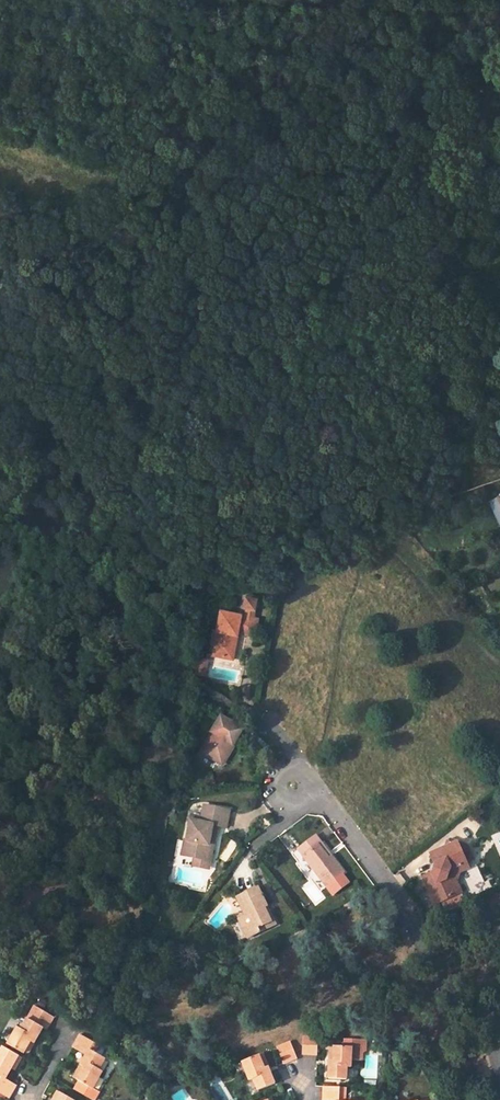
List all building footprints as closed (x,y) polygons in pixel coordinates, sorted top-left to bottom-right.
[(450,375),(436,381),(440,392),(454,386),(450,375)] [(490,501),(496,516),(499,514),(499,496),(490,501)] [(237,634),(254,638),(258,639),(262,622),(258,621),(259,614),(260,614),(262,604),(248,601),(246,611),(249,612),(247,619),(223,614),(219,632),(216,647),(214,657),(228,660),(232,637),(237,638),(237,634)] [(232,660),(237,638),(232,637),(228,660),(232,660)] [(210,661),(199,659),(196,676),(206,678),(210,661)] [(244,732),(223,719),(214,733),(215,734),(203,753),(221,765),(233,747),(235,748),(244,732)] [(236,749),(235,748),(233,747),(221,765),(225,767),(236,749)] [(212,836),(214,828),(219,829),(227,830),(231,813),(205,808),(203,819),(193,818),(188,842),(188,843),(186,842),(183,857),(208,862),(211,847),(215,848),(217,837),(212,836)] [(317,839),(299,852),(333,898),(349,886),(343,877),(344,876),(332,859),(329,861),(319,848),(322,846),(317,839)] [(462,893),(458,882),(449,879),(452,869),(455,868),(467,863),(464,853),(466,853),(468,846),(450,839),(447,844),(449,848),(443,851),(442,850),(432,854),(437,865),(433,874),(425,878),(436,905),(462,893)] [(332,859),(322,846),(319,848),(329,861),(332,859)] [(457,873),(469,868),(467,863),(455,868),(457,873)] [(256,893),(255,890),(239,898),(240,900),(256,893)] [(240,900),(238,902),(246,920),(240,923),(249,941),(263,934),(262,931),(272,925),(265,912),(268,910),(259,891),(256,893),(240,900)] [(275,924),(268,910),(265,912),(272,925),(275,924)] [(275,924),(272,925),(262,931),(263,934),(277,928),(275,924)] [(28,1021),(25,1019),(9,1047),(24,1055),(34,1038),(37,1040),(44,1030),(48,1033),(56,1019),(36,1008),(28,1021)] [(79,1082),(94,1090),(104,1073),(100,1071),(106,1060),(95,1054),(91,1051),(96,1044),(82,1035),(74,1049),(87,1057),(84,1063),(88,1065),(79,1082)] [(27,1057),(37,1040),(34,1038),(24,1055),(27,1057)] [(303,1038),(301,1039),(300,1056),(314,1057),(315,1039),(303,1038)] [(350,1048),(349,1061),(360,1062),(361,1052),(364,1052),(364,1042),(343,1041),(343,1047),(350,1048)] [(100,1046),(96,1044),(91,1051),(95,1054),(100,1046)] [(274,1050),(280,1066),(294,1060),(288,1044),(274,1050)] [(349,1061),(350,1048),(343,1047),(332,1047),(331,1065),(327,1065),(326,1079),(344,1080),(345,1068),(349,1068),(349,1061)] [(0,1054),(0,1078),(2,1079),(0,1083),(0,1095),(9,1099),(10,1099),(14,1094),(18,1088),(6,1081),(12,1070),(20,1058),(4,1049),(1,1055),(0,1054)] [(268,1073),(260,1056),(257,1057),(263,1075),(268,1073)] [(256,1093),(273,1086),(268,1073),(263,1075),(257,1057),(240,1064),(248,1084),(252,1082),(256,1093)] [(12,1070),(15,1072),(23,1060),(20,1058),(12,1070)] [(74,1079),(79,1082),(88,1065),(84,1063),(74,1079)] [(337,1098),(343,1098),(344,1089),(321,1088),(321,1099),(337,1099),(337,1098)] [(57,1091),(52,1099),(57,1099),(61,1093),(57,1091)]
